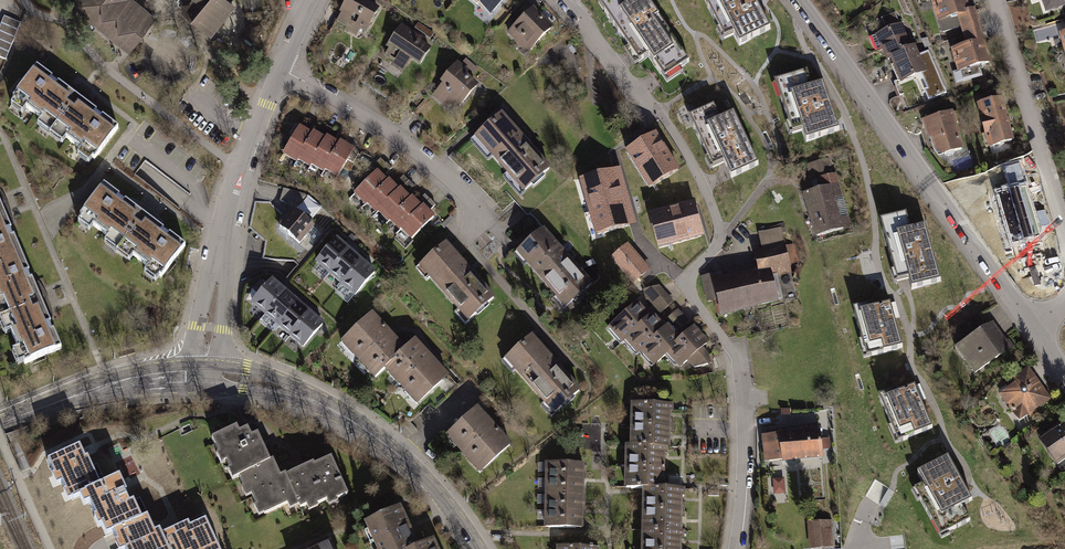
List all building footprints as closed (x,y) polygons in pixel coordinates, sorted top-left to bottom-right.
[(70,8),(127,52),(138,39),(153,20),(131,2),(128,0),(77,0),(70,8)] [(192,2),(187,9),(185,7),(179,14),(192,24),(212,40),(237,9),(226,0),(189,0),(192,2)] [(340,17),(342,18),(338,26),(346,31),(344,34),(358,41),(361,34),(367,37),(381,12),(375,9),(377,6),(366,0),(349,0),(340,17)] [(469,2),(491,20),(507,0),(471,0),(469,2)] [(689,63),(645,0),(642,0),(633,6),(629,0),(612,0),(601,7),(639,62),(650,54),(667,79),(689,63)] [(741,45),(771,30),(755,0),(705,0),(724,38),(735,32),(741,45)] [(930,2),(937,26),(940,25),(942,33),(958,28),(956,21),(959,21),(962,33),(980,28),(975,8),(970,9),(967,0),(938,0),(930,2)] [(1064,8),(1064,0),(1041,0),(1046,14),(1064,8)] [(535,10),(508,37),(528,58),(555,31),(535,10)] [(5,19),(0,30),(0,60),(6,62),(21,25),(5,19)] [(882,54),(886,64),(892,61),(912,51),(900,26),(869,41),(877,56),(882,54)] [(417,37),(402,27),(386,52),(389,54),(385,60),(394,66),(392,69),(405,77),(413,65),(422,70),(433,52),(421,45),(423,42),(416,38),(417,37)] [(434,36),(420,27),(417,32),(431,41),(434,36)] [(980,28),(962,33),(966,49),(952,52),(958,74),(954,76),(957,87),(982,81),(979,69),(993,65),(987,43),(985,44),(980,28)] [(912,51),(892,61),(895,69),(893,71),(899,84),(893,87),(900,100),(915,93),(911,85),(929,76),(917,50),(912,51)] [(479,72),(466,61),(463,66),(476,76),(479,72)] [(451,110),(457,115),(479,90),(467,79),(470,76),(457,65),(448,77),(449,78),(441,87),(442,88),(432,101),(448,114),(451,110)] [(38,124),(52,134),(82,92),(65,83),(62,87),(37,69),(11,105),(25,115),(29,110),(42,119),(38,124)] [(804,126),(809,140),(841,128),(823,82),(811,86),(805,70),(775,81),(793,130),(804,126)] [(96,106),(82,92),(52,134),(65,143),(68,138),(82,148),(79,153),(93,163),(118,128),(93,109),(96,106)] [(1003,102),(978,108),(989,152),(1014,145),(1003,102)] [(733,179),(758,167),(735,117),(721,123),(714,108),(692,119),(714,167),(725,162),(733,179)] [(936,159),(964,150),(953,115),(922,124),(928,141),(931,140),(936,159)] [(502,120),(476,144),(524,198),(550,174),(502,120)] [(326,129),(320,138),(327,142),(328,140),(332,132),(326,129)] [(626,147),(649,185),(678,167),(655,129),(626,147)] [(284,159),(296,166),(297,164),(313,137),(300,130),(284,159)] [(328,140),(335,144),(339,137),(332,132),(328,140)] [(297,164),(310,172),(311,170),(327,142),(320,138),(314,135),(313,137),(297,164)] [(311,170),(324,177),(325,175),(340,147),(335,144),(328,140),(327,142),(311,170)] [(325,175),(337,182),(354,153),(341,146),(340,147),(325,175)] [(801,191),(816,239),(853,228),(837,175),(835,176),(830,159),(806,166),(813,187),(801,191)] [(135,176),(180,209),(190,195),(145,162),(135,176)] [(371,172),(376,176),(378,174),(385,167),(380,162),(371,172)] [(620,165),(580,176),(595,231),(635,221),(620,165)] [(378,174),(383,180),(392,171),(386,166),(385,167),(378,174)] [(995,195),(1004,231),(1037,222),(1023,170),(995,177),(1000,194),(995,195)] [(354,199),(365,209),(366,207),(388,184),(383,180),(378,174),(376,176),(354,199)] [(404,179),(395,188),(400,193),(401,192),(409,184),(404,179)] [(366,207),(376,217),(377,216),(400,193),(395,188),(389,183),(388,184),(366,207)] [(409,184),(401,192),(406,197),(414,189),(409,184)] [(118,252),(148,210),(132,202),(129,205),(104,186),(77,223),(89,231),(92,227),(107,238),(104,242),(118,252)] [(308,197),(283,191),(280,202),(305,209),(308,197)] [(377,216),(388,226),(389,225),(411,202),(406,197),(401,192),(400,193),(377,216)] [(418,206),(423,211),(424,210),(431,203),(425,198),(418,206)] [(693,199),(650,211),(659,245),(702,233),(693,199)] [(389,225),(399,235),(401,234),(423,211),(418,206),(413,201),(411,202),(389,225)] [(424,210),(430,215),(436,208),(431,203),(424,210)] [(22,254),(11,228),(14,227),(7,207),(0,210),(0,264),(22,254)] [(142,271),(157,282),(184,245),(161,228),(163,225),(148,210),(118,252),(128,259),(130,255),(145,266),(142,271)] [(401,234),(411,244),(435,220),(430,215),(424,210),(423,211),(401,234)] [(295,214),(280,232),(300,249),(315,231),(295,214)] [(910,290),(937,282),(922,229),(907,233),(902,217),(878,224),(893,275),(905,272),(910,290)] [(455,221),(451,218),(441,228),(445,232),(455,221)] [(712,276),(700,279),(707,305),(718,302),(724,321),(799,300),(790,266),(798,263),(793,245),(785,247),(781,233),(786,232),(784,224),(762,230),(763,233),(758,234),(763,253),(753,255),(758,273),(715,284),(712,276)] [(543,232),(517,256),(565,311),(592,287),(543,232)] [(349,252),(336,241),(314,267),(327,277),(349,252)] [(495,301),(446,246),(419,270),(467,325),(495,301)] [(633,279),(647,268),(628,246),(615,257),(633,279)] [(362,262),(349,252),(327,277),(340,288),(362,262)] [(47,300),(38,285),(35,286),(22,254),(0,264),(0,320),(47,300)] [(374,273),(362,262),(340,288),(352,299),(374,273)] [(648,305),(662,291),(648,274),(636,284),(648,305)] [(279,287),(273,282),(251,308),(264,319),(286,293),(279,287)] [(662,291),(648,305),(662,319),(676,306),(662,291)] [(298,304),(286,293),(264,319),(276,330),(298,304)] [(63,350),(50,322),(53,320),(47,300),(0,320),(6,335),(12,332),(20,349),(13,352),(20,368),(63,350)] [(311,315),(298,304),(276,330),(289,341),(311,315)] [(609,332),(622,347),(625,344),(651,321),(638,307),(609,332)] [(863,347),(868,362),(903,353),(891,308),(847,320),(855,349),(863,347)] [(679,312),(666,324),(672,331),(674,329),(681,337),(692,326),(679,312)] [(324,326),(311,315),(289,341),(302,351),(324,326)] [(341,345),(375,381),(385,372),(406,352),(372,316),(341,345)] [(625,344),(638,359),(640,357),(667,333),(654,318),(651,321),(625,344)] [(965,348),(957,355),(976,381),(1017,351),(1010,341),(1007,343),(995,326),(990,330),(988,328),(963,346),(965,348)] [(640,357),(654,372),(668,359),(683,346),(669,331),(667,333),(640,357)] [(668,359),(681,374),(689,367),(706,352),(710,348),(697,333),(683,346),(668,359)] [(531,338),(503,362),(553,419),(581,394),(531,338)] [(385,372),(419,408),(450,379),(416,343),(406,352),(385,372)] [(706,352),(689,367),(698,377),(713,375),(711,359),(706,352)] [(998,400),(1020,428),(1053,402),(1028,371),(1013,383),(1015,386),(998,400)] [(894,430),(900,445),(934,432),(918,389),(875,405),(886,433),(894,430)] [(673,428),(674,407),(635,406),(635,428),(673,428)] [(447,439),(481,475),(513,446),(479,410),(447,439)] [(1038,446),(1061,474),(1064,470),(1064,425),(1038,446)] [(232,480),(240,476),(271,461),(258,436),(252,439),(248,431),(239,436),(235,428),(212,439),(219,453),(217,454),(222,464),(227,461),(231,470),(228,471),(232,480)] [(673,449),(673,428),(635,428),(634,449),(667,449),(673,449)] [(823,462),(819,430),(800,432),(803,464),(823,462)] [(803,464),(800,432),(761,437),(765,469),(803,464)] [(80,448),(49,463),(55,476),(52,477),(60,494),(63,492),(69,503),(81,497),(101,488),(86,456),(84,457),(80,448)] [(666,470),(667,449),(634,449),(629,449),(628,470),(666,470)] [(941,535),(971,520),(964,507),(975,501),(951,455),(923,469),(930,484),(919,490),(941,535)] [(313,462),(285,475),(299,503),(300,505),(306,502),(309,508),(318,504),(316,500),(325,496),(329,502),(337,498),(336,496),(349,490),(332,456),(314,464),(313,462)] [(273,460),(271,461),(240,476),(244,485),(241,486),(246,496),(252,493),(258,504),(254,505),(259,514),(286,501),(289,508),(299,503),(285,475),(284,474),(281,475),(273,460)] [(546,476),(546,481),(586,482),(587,466),(539,465),(539,476),(546,476)] [(666,492),(666,470),(628,470),(628,491),(648,491),(666,492)] [(107,537),(114,534),(142,520),(133,503),(130,505),(124,493),(126,492),(120,479),(101,488),(81,497),(85,506),(90,503),(98,519),(95,520),(100,531),(103,529),(107,537)] [(776,495),(787,495),(786,480),(775,480),(776,495)] [(546,492),(546,497),(586,498),(586,482),(546,481),(538,481),(538,492),(546,492)] [(685,513),(686,492),(666,492),(648,491),(647,513),(685,513)] [(545,508),(545,513),(585,514),(586,498),(546,497),(538,497),(538,508),(545,508)] [(400,508),(364,525),(376,548),(419,548),(400,508)] [(545,524),(545,529),(585,530),(585,514),(545,513),(538,513),(537,524),(545,524)] [(685,534),(685,513),(647,513),(647,534),(685,534)] [(142,520),(114,534),(119,543),(116,544),(119,548),(168,548),(162,537),(158,527),(153,529),(147,518),(142,520)] [(206,521),(190,529),(188,525),(162,537),(168,548),(219,548),(206,521)] [(808,525),(810,548),(834,548),(832,523),(808,525)] [(685,534),(647,534),(646,548),(685,548),(685,534)]
